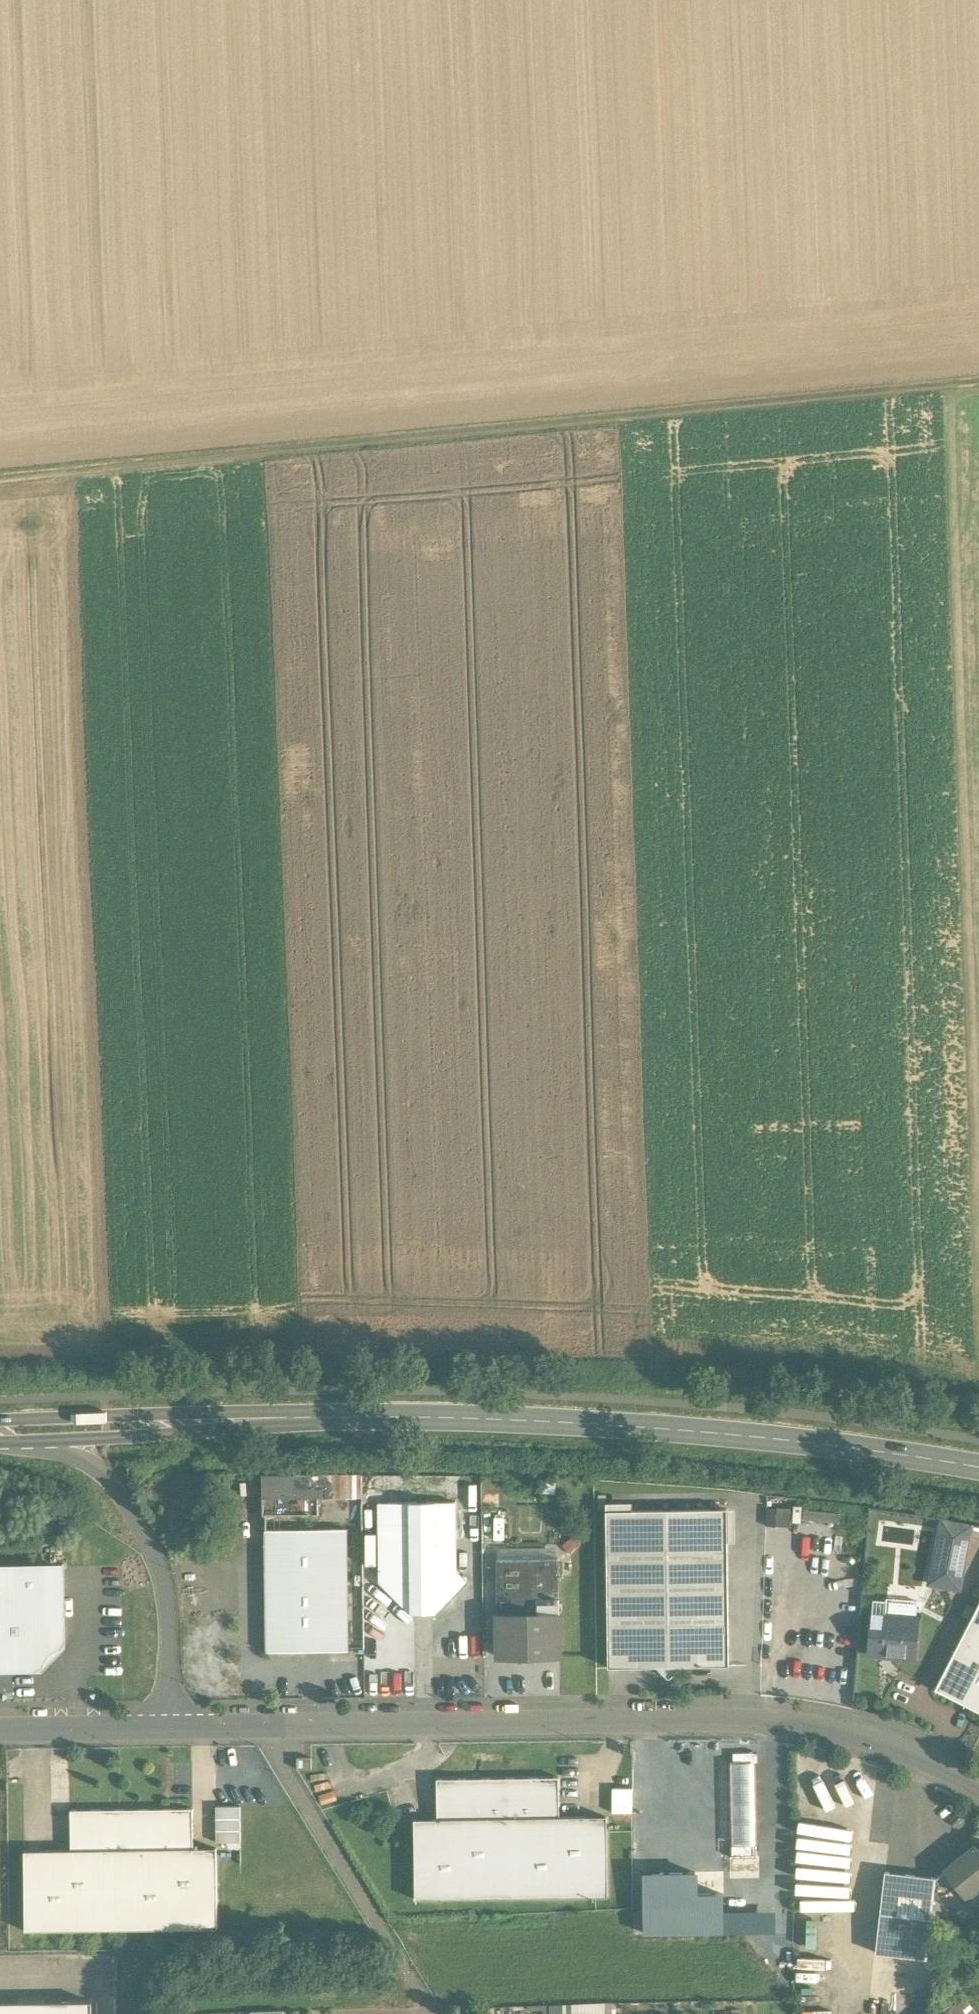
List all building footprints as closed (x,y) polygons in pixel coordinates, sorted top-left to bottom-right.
[(388,1474),(364,1475),(364,1496),(389,1495),(388,1474)] [(361,1475),(261,1475),(262,1498),(362,1498),(361,1475)] [(455,1503),(378,1504),(379,1583),(410,1613),(435,1613),(466,1581),(456,1572),(455,1503)] [(792,1507),(767,1505),(766,1525),(791,1527),(792,1507)] [(727,1510),(606,1511),(608,1667),(729,1666),(727,1510)] [(971,1525),(941,1519),(929,1583),(959,1589),(971,1525)] [(348,1651),(346,1530),(265,1530),(266,1652),(348,1651)] [(495,1559),(495,1614),(558,1614),(558,1559),(495,1559)] [(0,1568),(0,1669),(34,1669),(36,1657),(42,1648),(51,1642),(62,1640),(62,1597),(61,1597),(61,1567),(0,1568)] [(935,1689),(978,1712),(978,1603),(935,1689)] [(558,1614),(495,1614),(497,1656),(557,1655),(558,1614)] [(917,1617),(885,1615),(884,1630),(871,1629),(869,1650),(873,1655),(880,1655),(884,1651),(891,1652),(891,1657),(914,1659),(917,1617)] [(311,1758),(297,1758),(297,1769),(311,1769),(311,1758)] [(732,1765),(732,1844),(754,1844),(754,1765),(732,1765)] [(606,1817),(559,1817),(559,1777),(510,1778),(511,1898),(607,1896),(606,1817)] [(510,1778),(436,1779),(437,1819),(414,1819),(415,1899),(511,1898),(510,1778)] [(215,1839),(242,1840),(242,1804),(216,1803),(215,1839)] [(193,1808),(119,1809),(120,1849),(193,1848),(193,1808)] [(120,1849),(119,1809),(70,1810),(71,1850),(120,1849)] [(780,1854),(780,1818),(755,1818),(754,1853),(780,1854)] [(978,1849),(974,1844),(942,1869),(946,1874),(941,1878),(935,1877),(930,1920),(938,1921),(978,1889),(978,1849)] [(193,1848),(120,1849),(121,1930),(217,1928),(216,1848),(193,1848)] [(121,1930),(120,1849),(71,1850),(24,1851),(25,1931),(121,1930)] [(935,1877),(884,1872),(874,1953),(934,1960),(938,1921),(930,1920),(935,1877)] [(643,1874),(644,1933),(722,1932),(722,1895),(696,1895),(696,1873),(643,1874)] [(867,1903),(877,1904),(879,1882),(870,1881),(867,1903)] [(937,2013),(978,2013),(978,2012),(963,1993),(937,2013)] [(93,2002),(0,2004),(0,2013),(93,2013),(93,2002)]
